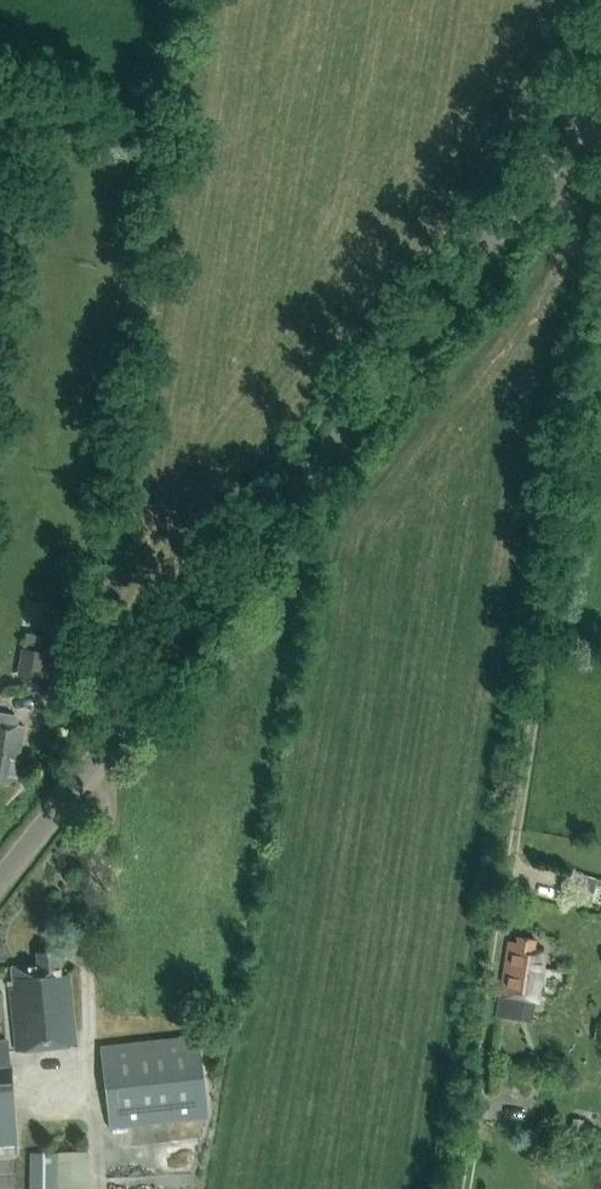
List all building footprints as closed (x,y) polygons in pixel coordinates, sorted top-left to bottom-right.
[(47,651),(21,647),(16,676),(42,680),(47,651)] [(8,783),(9,774),(21,775),(23,759),(19,758),(23,724),(5,721),(6,712),(0,711),(0,781),(8,783)] [(597,878),(571,870),(564,896),(590,903),(597,878)] [(534,949),(536,939),(516,936),(515,946),(507,945),(500,997),(538,1002),(545,951),(534,949)] [(37,952),(38,963),(11,965),(14,986),(11,987),(18,1051),(76,1045),(69,974),(61,975),(58,950),(37,952)] [(110,1127),(208,1115),(199,1034),(100,1046),(110,1127)] [(0,1038),(0,1099),(16,1097),(13,1064),(11,1064),(9,1047),(9,1038),(0,1038)] [(89,1147),(30,1148),(31,1188),(90,1188),(89,1147)]
